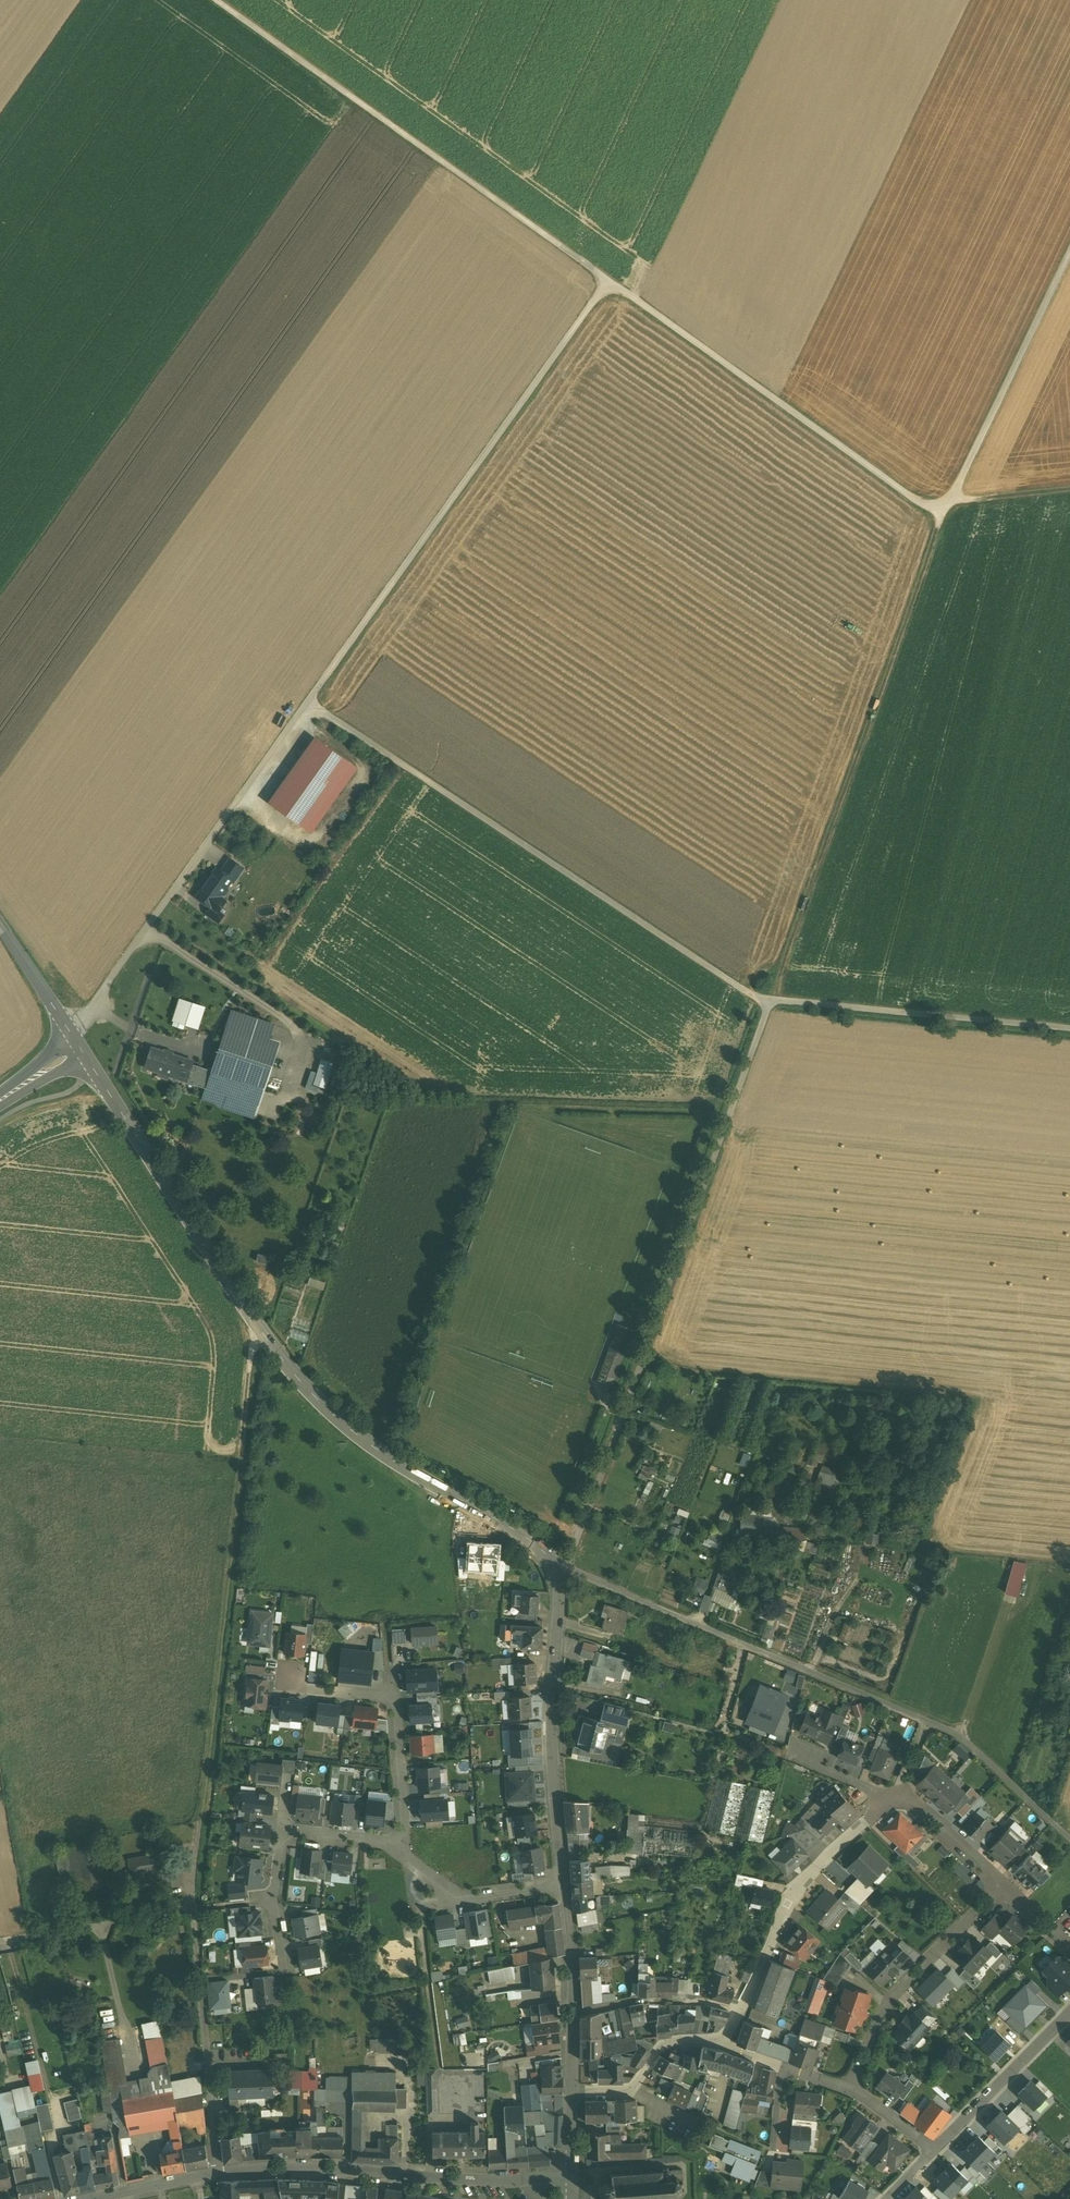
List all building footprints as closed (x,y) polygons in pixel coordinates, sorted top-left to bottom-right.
[(350,763),(314,738),(268,802),(304,828),(350,763)] [(230,859),(222,871),(232,879),(231,880),(233,882),(243,868),(230,859)] [(217,868),(196,897),(211,907),(218,912),(218,911),(226,901),(220,896),(221,895),(224,894),(228,889),(227,886),(231,880),(232,879),(222,871),(217,868)] [(218,912),(211,907),(206,913),(219,922),(224,915),(218,911),(218,912)] [(180,999),(173,1021),(178,1022),(185,1001),(180,999)] [(199,1005),(185,1001),(178,1022),(192,1027),(194,1020),(199,1005)] [(199,1005),(194,1020),(199,1021),(204,1007),(199,1005)] [(226,1026),(269,1040),(274,1026),(231,1011),(226,1026)] [(269,1040),(226,1026),(222,1038),(275,1056),(279,1043),(269,1040)] [(275,1056),(222,1038),(211,1073),(206,1088),(227,1094),(224,1103),(256,1113),(275,1056)] [(192,1061),(152,1048),(145,1068),(186,1081),(191,1066),(192,1061)] [(211,1073),(191,1066),(186,1081),(206,1088),(211,1073)] [(270,1258),(258,1254),(255,1262),(267,1265),(270,1258)] [(632,1329),(619,1324),(608,1352),(612,1354),(608,1365),(604,1363),(597,1382),(597,1383),(610,1388),(632,1329)] [(661,1426),(650,1422),(648,1427),(659,1431),(661,1426)] [(821,1461),(823,1456),(810,1452),(807,1463),(816,1466),(818,1461),(821,1461)] [(835,1471),(836,1470),(823,1466),(816,1491),(816,1494),(825,1504),(837,1507),(847,1476),(835,1471)] [(675,1477),(667,1473),(665,1478),(673,1482),(675,1477)] [(649,1481),(642,1495),(647,1497),(654,1483),(649,1481)] [(740,1534),(760,1536),(762,1516),(742,1514),(740,1534)] [(680,1530),(672,1526),(668,1534),(677,1538),(680,1530)] [(877,1545),(878,1536),(867,1534),(865,1543),(877,1545)] [(719,1550),(722,1541),(709,1535),(706,1541),(705,1540),(703,1544),(719,1550)] [(468,1569),(482,1570),(485,1542),(470,1540),(468,1558),(468,1569)] [(499,1543),(485,1542),(482,1570),(497,1572),(498,1559),(499,1543)] [(815,1555),(818,1545),(807,1542),(804,1551),(815,1555)] [(468,1569),(468,1558),(458,1557),(459,1577),(467,1578),(468,1569)] [(496,1580),(504,1580),(506,1560),(498,1559),(497,1572),(496,1580)] [(1017,1596),(1026,1564),(1014,1561),(1005,1593),(1017,1596)] [(692,1590),(704,1594),(708,1582),(697,1578),(692,1590)] [(733,1610),(737,1599),(726,1594),(726,1593),(713,1588),(705,1612),(707,1615),(712,1617),(717,1604),(733,1610)] [(538,1595),(521,1594),(521,1605),(520,1612),(525,1612),(537,1613),(538,1595)] [(628,1611),(604,1605),(602,1612),(606,1614),(602,1629),(622,1635),(628,1611)] [(767,1610),(765,1616),(775,1619),(777,1614),(767,1610)] [(273,1613),(252,1611),(248,1644),(270,1646),(273,1613)] [(782,1615),(780,1614),(777,1614),(766,1647),(771,1648),(773,1641),(772,1640),(778,1620),(780,1621),(782,1615)] [(314,1624),(307,1624),(306,1634),(305,1643),(312,1644),(314,1624)] [(351,1632),(344,1624),(338,1629),(345,1637),(351,1632)] [(512,1625),(501,1624),(500,1640),(511,1641),(511,1632),(512,1625)] [(531,1626),(522,1626),(522,1632),(521,1647),(541,1649),(542,1627),(531,1626)] [(429,1627),(412,1628),(413,1644),(430,1643),(438,1642),(437,1627),(429,1627)] [(405,1629),(392,1629),(393,1644),(406,1643),(405,1629)] [(306,1634),(287,1632),(284,1653),(304,1655),(305,1643),(306,1634)] [(382,1638),(373,1638),(373,1649),(382,1649),(382,1638)] [(584,1643),(582,1650),(595,1653),(597,1646),(584,1643)] [(372,1652),(342,1649),(339,1680),(370,1683),(371,1668),(373,1652),(372,1652)] [(382,1649),(373,1649),(372,1652),(373,1652),(371,1668),(383,1669),(382,1649)] [(580,1658),(593,1661),(595,1653),(582,1650),(580,1658)] [(318,1652),(311,1651),(309,1670),(316,1671),(318,1652)] [(625,1660),(610,1656),(610,1655),(607,1655),(607,1656),(599,1654),(596,1666),(591,1665),(587,1683),(601,1687),(604,1675),(620,1679),(625,1660)] [(500,1665),(500,1659),(492,1659),(492,1670),(501,1669),(500,1665)] [(515,1664),(514,1664),(515,1684),(536,1683),(534,1662),(515,1664)] [(247,1665),(246,1672),(263,1674),(265,1674),(266,1667),(247,1665)] [(787,1669),(783,1679),(792,1682),(795,1672),(787,1669)] [(436,1689),(437,1689),(436,1670),(408,1671),(408,1690),(417,1690),(436,1689)] [(263,1674),(246,1672),(246,1678),(248,1679),(262,1680),(263,1674)] [(805,1676),(798,1674),(795,1687),(802,1689),(805,1676)] [(262,1680),(248,1679),(245,1705),(255,1706),(265,1707),(268,1681),(262,1680)] [(773,1732),(787,1696),(761,1686),(747,1722),(773,1732)] [(509,1691),(495,1692),(495,1701),(509,1701),(509,1697),(509,1691)] [(652,1697),(639,1694),(637,1702),(650,1706),(652,1697)] [(437,1696),(417,1697),(417,1704),(431,1703),(431,1704),(437,1703),(437,1696)] [(509,1697),(509,1701),(510,1718),(531,1717),(529,1696),(509,1697)] [(303,1701),(282,1699),(281,1707),(279,1718),(280,1718),(290,1719),(301,1720),(303,1701)] [(340,1705),(318,1703),(316,1723),(338,1726),(339,1715),(340,1705)] [(417,1704),(409,1705),(410,1723),(422,1722),(433,1722),(431,1704),(431,1703),(417,1704)] [(843,1703),(839,1714),(839,1715),(835,1724),(841,1727),(842,1725),(850,1706),(843,1703)] [(865,1714),(861,1703),(851,1706),(855,1718),(865,1714)] [(623,1710),(604,1705),(604,1706),(600,1721),(608,1724),(619,1726),(622,1716),(623,1711),(623,1710)] [(281,1707),(272,1706),(270,1724),(279,1725),(280,1720),(280,1718),(279,1718),(281,1707)] [(377,1709),(356,1707),(354,1725),(375,1728),(377,1709)] [(827,1710),(823,1720),(807,1713),(799,1731),(827,1743),(835,1724),(839,1715),(839,1714),(827,1710)] [(345,1715),(339,1715),(338,1726),(337,1734),(343,1735),(345,1715)] [(352,1716),(346,1715),(345,1715),(343,1735),(350,1736),(352,1716)] [(896,1723),(904,1727),(907,1720),(899,1716),(896,1723)] [(600,1721),(585,1717),(585,1718),(582,1729),(576,1728),(575,1737),(580,1738),(578,1746),(577,1746),(581,1747),(589,1749),(589,1751),(592,1751),(594,1747),(602,1749),(608,1724),(600,1721)] [(673,1724),(665,1722),(663,1730),(671,1732),(673,1724)] [(619,1726),(608,1724),(602,1749),(594,1747),(592,1751),(589,1751),(589,1749),(581,1747),(579,1753),(593,1756),(609,1759),(613,1742),(609,1741),(608,1741),(610,1734),(617,1736),(619,1727),(619,1726)] [(849,1728),(842,1725),(841,1727),(835,1741),(842,1744),(844,1739),(849,1728)] [(609,1741),(613,1742),(620,1744),(625,1728),(624,1728),(619,1726),(619,1727),(617,1736),(610,1734),(608,1741),(609,1741)] [(530,1729),(529,1729),(516,1730),(510,1730),(511,1755),(528,1754),(531,1754),(530,1729)] [(884,1738),(878,1735),(873,1747),(879,1750),(880,1748),(884,1738)] [(411,1737),(413,1755),(433,1754),(432,1736),(411,1737)] [(863,1747),(844,1739),(842,1744),(837,1757),(856,1765),(863,1747)] [(959,1742),(953,1748),(966,1761),(972,1754),(959,1742)] [(898,1755),(880,1748),(879,1750),(870,1771),(888,1778),(898,1755)] [(593,1756),(579,1753),(578,1758),(592,1761),(593,1756)] [(528,1766),(528,1754),(511,1755),(508,1755),(509,1767),(515,1766),(528,1766)] [(936,1766),(925,1755),(919,1769),(926,1775),(932,1769),(932,1770),(936,1766)] [(282,1766),(281,1772),(294,1773),(296,1759),(283,1758),(282,1766)] [(282,1766),(258,1763),(256,1780),(280,1783),(281,1772),(282,1766)] [(950,1779),(936,1766),(932,1770),(932,1769),(926,1775),(917,1784),(932,1798),(950,1779)] [(438,1767),(418,1769),(419,1788),(430,1787),(439,1787),(438,1767)] [(535,1799),(533,1772),(529,1772),(516,1773),(506,1774),(507,1787),(513,1787),(514,1800),(527,1799),(535,1799)] [(775,1791),(718,1777),(706,1828),(762,1842),(775,1791)] [(950,1779),(932,1798),(946,1811),(951,1806),(960,1796),(960,1795),(964,1791),(950,1779)] [(256,1787),(241,1785),(240,1792),(245,1793),(245,1792),(255,1793),(256,1787)] [(291,1804),(298,1805),(299,1795),(299,1786),(293,1785),(291,1804)] [(855,1811),(834,1787),(818,1801),(824,1808),(838,1820),(841,1823),(855,1811)] [(970,1787),(965,1793),(971,1798),(957,1812),(962,1817),(967,1811),(972,1816),(972,1815),(985,1801),(970,1787)] [(964,1791),(960,1795),(960,1796),(951,1806),(957,1812),(971,1798),(965,1793),(964,1791)] [(255,1793),(245,1792),(245,1793),(243,1810),(245,1810),(257,1811),(271,1813),(273,1795),(255,1793)] [(296,1816),(318,1818),(320,1798),(310,1797),(310,1795),(301,1794),(301,1796),(299,1795),(298,1805),(296,1816)] [(362,1796),(355,1795),(354,1803),(354,1810),(360,1811),(362,1796)] [(348,1800),(340,1799),(340,1802),(333,1801),(331,1822),(352,1825),(354,1810),(354,1803),(348,1803),(348,1800)] [(425,1801),(421,1801),(422,1820),(426,1820),(442,1819),(448,1818),(447,1799),(441,1800),(425,1801)] [(527,1806),(527,1799),(514,1800),(508,1800),(508,1807),(527,1806)] [(384,1802),(368,1800),(365,1824),(369,1824),(372,1822),(375,1827),(382,1822),(383,1819),(384,1802)] [(392,1801),(384,1800),(384,1802),(383,1819),(394,1820),(392,1801)] [(588,1803),(564,1801),(567,1832),(579,1832),(588,1833),(588,1803)] [(838,1820),(824,1808),(817,1816),(811,1823),(825,1835),(838,1820)] [(814,1815),(808,1809),(797,1822),(798,1823),(809,1820),(809,1821),(814,1815)] [(962,1817),(958,1821),(963,1825),(972,1816),(967,1811),(962,1817)] [(531,1813),(513,1816),(516,1837),(537,1834),(535,1823),(533,1824),(531,1813)] [(644,1817),(628,1814),(627,1829),(643,1830),(644,1817)] [(921,1835),(899,1814),(883,1830),(898,1844),(904,1850),(905,1849),(911,1843),(912,1845),(921,1835)] [(979,1822),(972,1815),(972,1816),(963,1825),(962,1826),(978,1841),(979,1840),(988,1830),(992,1826),(984,1819),(981,1822),(980,1821),(979,1822)] [(695,1859),(699,1823),(644,1817),(643,1830),(642,1853),(644,1853),(644,1854),(695,1859)] [(789,1823),(776,1818),(771,1831),(780,1835),(780,1837),(788,1834),(805,1829),(805,1828),(789,1823)] [(442,1819),(426,1820),(426,1827),(443,1826),(442,1819)] [(811,1823),(811,1822),(805,1828),(805,1829),(818,1840),(819,1841),(825,1835),(811,1823)] [(243,1823),(242,1833),(269,1836),(270,1826),(256,1824),(243,1823)] [(1024,1842),(1008,1828),(998,1839),(989,1848),(988,1850),(1003,1865),(1012,1855),(1021,1846),(1024,1842)] [(643,1830),(627,1829),(626,1851),(642,1853),(643,1830)] [(818,1840),(805,1829),(788,1834),(793,1840),(793,1839),(805,1852),(818,1840)] [(993,1834),(988,1830),(979,1840),(984,1844),(993,1834)] [(269,1836),(242,1833),(240,1844),(253,1846),(268,1847),(269,1836)] [(993,1834),(984,1844),(989,1848),(998,1839),(993,1835),(993,1834)] [(579,1838),(568,1838),(569,1850),(588,1851),(588,1840),(579,1840),(579,1838)] [(793,1840),(772,1858),(786,1873),(807,1854),(805,1852),(793,1839),(793,1840)] [(97,1843),(69,1848),(76,1891),(104,1886),(97,1843)] [(904,1850),(898,1844),(893,1849),(913,1868),(919,1863),(905,1849),(904,1850)] [(890,1865),(870,1846),(849,1867),(858,1876),(869,1886),(890,1865)] [(1026,1850),(1021,1846),(1012,1855),(1017,1860),(1026,1850)] [(69,1848),(54,1851),(62,1894),(76,1891),(69,1848)] [(541,1848),(521,1851),(524,1872),(531,1871),(544,1869),(541,1848)] [(321,1851),(304,1849),(301,1872),(318,1874),(320,1859),(321,1851)] [(164,1852),(148,1855),(148,1856),(132,1859),(135,1870),(150,1868),(153,1885),(170,1882),(164,1852)] [(352,1854),(334,1852),(332,1871),(341,1872),(340,1874),(347,1875),(347,1873),(350,1873),(352,1854)] [(1045,1870),(1030,1855),(1013,1874),(1028,1888),(1036,1880),(1045,1871),(1045,1870)] [(262,1860),(237,1857),(235,1870),(238,1870),(237,1881),(260,1883),(262,1860)] [(326,1860),(320,1859),(318,1874),(318,1879),(324,1879),(326,1862),(326,1860)] [(588,1860),(570,1862),(571,1881),(591,1879),(596,1879),(595,1872),(589,1873),(588,1860)] [(333,1862),(326,1862),(324,1881),(331,1882),(332,1871),(333,1862)] [(612,1866),(595,1867),(595,1872),(596,1879),(613,1877),(612,1867),(612,1866)] [(629,1867),(612,1867),(613,1877),(629,1875),(629,1870),(629,1867)] [(524,1872),(512,1874),(513,1882),(532,1879),(531,1871),(524,1872)] [(1045,1871),(1036,1880),(1041,1885),(1050,1875),(1045,1871)] [(744,1876),(737,1874),(735,1885),(742,1887),(743,1885),(742,1885),(744,1876)] [(763,1880),(744,1876),(742,1885),(743,1885),(754,1887),(761,1888),(763,1880)] [(858,1876),(844,1891),(859,1904),(873,1890),(869,1886),(858,1876)] [(591,1879),(571,1881),(572,1894),(572,1898),(571,1898),(572,1898),(586,1897),(595,1897),(594,1892),(592,1892),(591,1879)] [(244,1885),(228,1886),(229,1899),(245,1897),(244,1885)] [(761,1888),(754,1887),(751,1901),(770,1905),(773,1891),(761,1888)] [(155,1890),(139,1894),(140,1901),(156,1898),(155,1890)] [(827,1890),(808,1911),(825,1926),(836,1914),(839,1916),(846,1908),(846,1907),(837,1899),(827,1890)] [(859,1904),(844,1891),(837,1899),(846,1907),(846,1908),(853,1914),(861,1905),(859,1904)] [(609,1896),(598,1897),(598,1909),(601,1909),(610,1908),(609,1896)] [(319,1907),(320,1898),(312,1897),(311,1905),(319,1907)] [(586,1897),(572,1898),(573,1913),(577,1912),(587,1911),(586,1897)] [(558,1903),(518,1909),(520,1921),(521,1925),(538,1923),(538,1920),(547,1919),(548,1927),(547,1927),(547,1928),(548,1928),(549,1938),(562,1936),(559,1910),(558,1903)] [(250,1906),(231,1908),(231,1915),(237,1915),(237,1914),(251,1913),(250,1906)] [(518,1909),(506,1910),(508,1923),(520,1921),(518,1909)] [(587,1911),(577,1912),(578,1927),(597,1923),(595,1909),(587,1911)] [(598,1909),(595,1909),(597,1923),(603,1922),(601,1909),(598,1909)] [(485,1910),(465,1913),(468,1928),(469,1938),(489,1935),(485,1910)] [(251,1913),(237,1914),(237,1915),(239,1936),(262,1933),(260,1912),(251,1913)] [(314,1915),(293,1919),(296,1936),(317,1933),(317,1931),(319,1931),(318,1923),(316,1923),(314,1915)] [(452,1915),(435,1918),(436,1925),(434,1925),(435,1932),(437,1932),(439,1939),(456,1936),(455,1930),(452,1915)] [(996,1915),(982,1929),(992,1938),(999,1931),(999,1930),(1005,1923),(996,1915)] [(1026,1930),(1012,1916),(1005,1923),(999,1930),(999,1931),(1013,1944),(1026,1930)] [(538,1920),(538,1923),(539,1925),(540,1927),(542,1928),(547,1928),(547,1927),(548,1927),(547,1919),(538,1920)] [(800,1925),(785,1943),(804,1959),(819,1940),(800,1925)] [(468,1928),(461,1929),(464,1949),(471,1947),(469,1938),(468,1928)] [(461,1929),(455,1930),(456,1936),(458,1950),(464,1949),(461,1929)] [(549,1938),(548,1938),(548,1946),(550,1956),(551,1956),(564,1954),(562,1936),(549,1938)] [(985,1947),(972,1936),(953,1956),(966,1968),(971,1973),(971,1972),(973,1974),(991,1954),(992,1953),(985,1947)] [(322,1939),(309,1941),(310,1947),(318,1946),(323,1945),(322,1939)] [(913,1950),(902,1940),(897,1945),(908,1955),(913,1950)] [(250,1941),(235,1943),(236,1949),(242,1949),(251,1948),(250,1941)] [(893,1941),(890,1945),(886,1945),(886,1949),(878,1957),(895,1973),(899,1969),(898,1968),(909,1956),(908,1955),(897,1945),(893,1941)] [(1001,1952),(990,1942),(985,1947),(992,1953),(991,1954),(996,1958),(1001,1952)] [(251,1948),(242,1949),(244,1966),(249,1965),(269,1963),(267,1946),(251,1948)] [(310,1947),(298,1949),(301,1968),(321,1964),(318,1946),(310,1947)] [(548,1946),(512,1954),(514,1965),(530,1962),(551,1957),(551,1956),(550,1956),(548,1946)] [(864,1965),(845,1947),(840,1953),(851,1963),(858,1970),(864,1965)] [(796,1955),(783,1951),(779,1963),(791,1968),(796,1955)] [(840,1953),(822,1979),(830,1982),(836,1986),(851,1963),(840,1953)] [(1065,1956),(1059,1962),(1069,1973),(1069,1961),(1065,1956)] [(551,1957),(530,1962),(532,1989),(553,1987),(554,1987),(552,1957),(551,1957)] [(895,1973),(878,1957),(866,1969),(882,1984),(890,1976),(891,1977),(895,1973)] [(596,1958),(579,1958),(580,1977),(579,1977),(580,1979),(580,1980),(591,1980),(594,1980),(594,1976),(597,1975),(597,1965),(596,1959),(596,1958)] [(1063,1991),(1069,1984),(1069,1973),(1059,1962),(1055,1958),(1042,1971),(1047,1976),(1063,1991)] [(611,1959),(596,1959),(597,1965),(607,1965),(607,1968),(612,1968),(611,1959)] [(769,1960),(752,2007),(778,2016),(795,1969),(791,1968),(779,1963),(769,1960)] [(512,1965),(503,1967),(505,1981),(515,1979),(513,1965),(513,1966),(512,1965)] [(730,1967),(724,1965),(724,1967),(715,1965),(713,1972),(727,1976),(729,1971),(730,1967)] [(503,1967),(495,1969),(497,1983),(505,1981),(503,1967)] [(959,1975),(952,1968),(944,1976),(953,1985),(958,1990),(966,1982),(959,1975)] [(971,1973),(966,1968),(959,1975),(966,1982),(973,1989),(981,1981),(973,1974),(971,1972),(971,1973)] [(495,1969),(488,1971),(490,1984),(497,1983),(495,1969)] [(938,1969),(918,1990),(933,2005),(953,1985),(944,1976),(938,1969)] [(431,1971),(432,1980),(444,1979),(443,1970),(431,1971)] [(752,1973),(746,1970),(741,1979),(748,1982),(752,1973)] [(727,1976),(713,1972),(707,1996),(730,2002),(734,1991),(724,1989),(727,1976)] [(591,1980),(592,2005),(602,2003),(601,1996),(600,1980),(600,1975),(597,1975),(594,1976),(594,1980),(591,1980)] [(273,1976),(254,1978),(257,2003),(275,2001),(273,1976)] [(655,1976),(647,1976),(646,1981),(638,1981),(638,1983),(638,1994),(638,1995),(654,1996),(655,1976)] [(672,1983),(665,1982),(666,1977),(655,1976),(654,1996),(672,1996),(672,1992),(677,1993),(679,1979),(672,1978),(671,1981),(672,1981),(672,1983)] [(1063,1991),(1047,1976),(1046,1987),(1056,1997),(1063,1991)] [(688,1980),(679,1979),(677,1993),(687,1994),(688,1980)] [(1030,1979),(1025,1984),(1034,1993),(1040,1988),(1030,1979)] [(591,1980),(580,1980),(582,2007),(592,2005),(591,1980)] [(230,2006),(227,1981),(208,1983),(211,2009),(230,2006)] [(1025,1984),(1003,2007),(1012,2015),(1006,2021),(1019,2033),(1046,2005),(1034,1993),(1025,1984)] [(553,1987),(536,1989),(537,1997),(554,1995),(553,1987)] [(532,1989),(521,1990),(522,1999),(537,1997),(536,1989),(532,1989)] [(843,2002),(841,2006),(838,2005),(836,2011),(838,2012),(835,2022),(833,2021),(832,2023),(854,2030),(856,2023),(860,2025),(863,2017),(864,2017),(865,2014),(865,2012),(870,1995),(855,1990),(854,1992),(845,1989),(842,1999),(843,2002)] [(607,1994),(601,1996),(602,2003),(615,2000),(614,1993),(607,1994)] [(556,2002),(530,2006),(532,2023),(556,2020),(559,2019),(556,2002)] [(645,2013),(643,2004),(630,2006),(630,2009),(631,2016),(645,2013)] [(922,2004),(913,2014),(927,2027),(936,2017),(922,2004)] [(703,2006),(696,2006),(694,2015),(695,2015),(694,2018),(700,2019),(703,2006)] [(711,2007),(703,2006),(700,2019),(709,2021),(709,2018),(709,2017),(711,2007)] [(729,2011),(711,2007),(709,2017),(709,2018),(726,2022),(729,2011)] [(172,2009),(159,2012),(162,2026),(175,2023),(172,2009)] [(630,2009),(620,2011),(622,2025),(623,2029),(621,2030),(623,2038),(635,2035),(633,2026),(631,2016),(630,2009)] [(620,2011),(613,2012),(614,2020),(615,2026),(622,2025),(620,2011)] [(673,2013),(658,2016),(658,2024),(677,2020),(678,2013),(678,2012),(673,2013)] [(599,2013),(581,2018),(581,2037),(599,2037),(599,2013)] [(645,2013),(631,2016),(633,2026),(647,2023),(645,2013)] [(658,2024),(656,2024),(657,2038),(671,2035),(671,2029),(692,2027),(694,2018),(695,2015),(694,2015),(678,2013),(677,2020),(658,2024)] [(913,2014),(909,2019),(906,2016),(898,2024),(901,2027),(894,2034),(903,2042),(906,2039),(906,2040),(907,2039),(913,2044),(928,2028),(927,2027),(913,2014)] [(458,2026),(469,2026),(469,2017),(458,2018),(458,2026)] [(804,2019),(793,2051),(794,2051),(790,2062),(810,2069),(825,2026),(804,2019)] [(159,2020),(143,2025),(145,2039),(148,2039),(162,2036),(159,2020)] [(556,2020),(532,2023),(535,2044),(535,2045),(536,2044),(536,2045),(546,2043),(547,2043),(559,2042),(556,2020)] [(762,2027),(744,2021),(736,2044),(754,2050),(757,2039),(762,2027)] [(455,2045),(467,2044),(466,2032),(454,2033),(455,2045)] [(997,2032),(982,2048),(996,2060),(1010,2043),(997,2032)] [(635,2035),(623,2038),(620,2041),(602,2045),(604,2056),(610,2054),(620,2052),(637,2048),(635,2035)] [(162,2036),(148,2039),(145,2039),(151,2070),(154,2066),(167,2064),(168,2064),(162,2036)] [(599,2037),(581,2037),(581,2061),(589,2059),(597,2057),(599,2057),(599,2037)] [(120,2038),(101,2041),(108,2085),(112,2111),(124,2109),(120,2083),(127,2082),(120,2038)] [(376,2039),(376,2052),(393,2052),(393,2039),(376,2039)] [(793,2051),(757,2039),(754,2050),(790,2062),(794,2051),(793,2051)] [(535,2044),(527,2045),(528,2056),(548,2053),(547,2043),(546,2043),(536,2045),(536,2044),(535,2045),(535,2044)] [(696,2046),(686,2045),(685,2053),(694,2055),(696,2046)] [(640,2046),(633,2057),(620,2057),(620,2063),(623,2063),(630,2064),(640,2067),(650,2053),(640,2046)] [(724,2051),(702,2046),(702,2047),(700,2056),(698,2065),(724,2071),(728,2053),(724,2051)] [(620,2052),(610,2054),(611,2063),(620,2063),(620,2057),(620,2052)] [(694,2055),(685,2053),(684,2058),(671,2052),(668,2059),(674,2062),(679,2064),(684,2066),(688,2067),(696,2070),(699,2056),(694,2055)] [(738,2057),(728,2053),(724,2071),(731,2074),(738,2057)] [(668,2059),(659,2055),(652,2068),(672,2077),(676,2070),(679,2064),(674,2062),(668,2059)] [(754,2063),(738,2057),(731,2074),(749,2081),(754,2063)] [(37,2061),(26,2063),(31,2086),(32,2091),(43,2089),(37,2061)] [(498,2062),(488,2063),(488,2071),(498,2070),(498,2062)] [(620,2063),(611,2063),(611,2064),(611,2070),(611,2083),(623,2083),(623,2076),(623,2069),(623,2063),(620,2063)] [(640,2067),(630,2064),(623,2063),(623,2069),(636,2072),(640,2067)] [(167,2064),(154,2066),(151,2070),(148,2074),(149,2078),(127,2082),(120,2083),(124,2109),(127,2126),(128,2126),(167,2120),(177,2118),(171,2082),(167,2064)] [(684,2066),(679,2064),(676,2070),(681,2072),(682,2069),(684,2066)] [(561,2066),(542,2066),(543,2094),(554,2094),(562,2094),(561,2066)] [(436,2069),(426,2069),(426,2070),(426,2082),(436,2082),(436,2069)] [(775,2071),(763,2069),(760,2087),(760,2088),(772,2090),(775,2071)] [(272,2070),(228,2072),(230,2097),(247,2097),(265,2096),(273,2095),(273,2093),(272,2080),(272,2070)] [(426,2070),(418,2071),(418,2085),(427,2085),(426,2082),(426,2070)] [(605,2070),(598,2070),(598,2079),(598,2083),(611,2083),(611,2070),(605,2070)] [(309,2088),(317,2088),(317,2071),(288,2072),(288,2088),(301,2088),(302,2093),(309,2093),(309,2088)] [(353,2078),(353,2090),(395,2090),(395,2089),(396,2072),(353,2071),(353,2078)] [(886,2072),(876,2086),(894,2100),(897,2095),(904,2086),(904,2085),(900,2082),(899,2075),(892,2076),(886,2072)] [(200,2077),(171,2082),(174,2100),(202,2094),(200,2077)] [(353,2078),(326,2078),(326,2089),(353,2090),(353,2078)] [(281,2079),(272,2080),(273,2093),(282,2093),(281,2079)] [(908,2079),(904,2085),(904,2086),(897,2095),(903,2100),(915,2084),(908,2079)] [(645,2085),(657,2088),(659,2083),(646,2080),(645,2085)] [(1049,2099),(1053,2094),(1039,2080),(1035,2085),(1046,2097),(1049,2099)] [(1034,2109),(1046,2097),(1035,2085),(1031,2081),(1018,2094),(1034,2109)] [(436,2082),(426,2082),(427,2085),(428,2114),(437,2114),(436,2082)] [(538,2083),(521,2085),(523,2106),(525,2125),(535,2124),(544,2123),(542,2109),(538,2083)] [(108,2085),(100,2086),(104,2113),(112,2112),(112,2111),(108,2085)] [(692,2093),(675,2085),(674,2085),(668,2098),(691,2109),(692,2106),(694,2107),(696,2102),(694,2101),(696,2095),(691,2093),(692,2093)] [(760,2087),(747,2085),(746,2091),(744,2096),(758,2099),(770,2101),(772,2090),(760,2088),(760,2087)] [(0,2093),(0,2110),(8,2145),(26,2141),(25,2138),(41,2134),(39,2122),(20,2126),(18,2116),(37,2112),(35,2106),(32,2091),(31,2086),(0,2093)] [(499,2091),(487,2088),(487,2096),(498,2099),(499,2091)] [(735,2088),(725,2123),(735,2129),(741,2109),(744,2096),(746,2091),(735,2088)] [(353,2090),(326,2089),(326,2096),(326,2101),(352,2101),(353,2090)] [(406,2089),(395,2089),(395,2090),(395,2108),(405,2108),(406,2089)] [(395,2090),(353,2090),(352,2101),(352,2107),(363,2108),(395,2108),(395,2090)] [(820,2094),(795,2091),(793,2112),(809,2113),(817,2114),(818,2114),(820,2094)] [(703,2092),(696,2107),(703,2110),(707,2098),(703,2092)] [(202,2094),(174,2100),(177,2118),(178,2122),(181,2121),(197,2118),(205,2117),(202,2094)] [(563,2110),(562,2094),(554,2094),(555,2110),(563,2110)] [(247,2097),(247,2106),(260,2105),(260,2102),(266,2101),(265,2096),(247,2097)] [(326,2096),(316,2096),(316,2100),(314,2101),(314,2108),(317,2107),(326,2107),(326,2101),(326,2096)] [(758,2099),(744,2096),(741,2109),(756,2112),(758,2099)] [(77,2100),(64,2103),(69,2122),(81,2118),(77,2100)] [(614,2100),(585,2101),(585,2123),(608,2122),(607,2111),(615,2111),(614,2100)] [(635,2100),(614,2100),(615,2111),(615,2119),(615,2122),(636,2121),(635,2105),(635,2100)] [(922,2115),(915,2124),(933,2137),(949,2114),(932,2101),(922,2115)] [(54,2129),(48,2103),(35,2106),(37,2112),(39,2122),(41,2131),(54,2129)] [(644,2104),(635,2105),(636,2121),(644,2121),(644,2104)] [(922,2115),(907,2104),(900,2113),(915,2124),(922,2115)] [(1006,2116),(1019,2128),(1025,2134),(1031,2128),(1026,2124),(1031,2119),(1017,2105),(1006,2116)] [(519,2147),(519,2148),(514,2149),(514,2137),(517,2137),(517,2132),(525,2132),(525,2125),(523,2106),(504,2107),(505,2132),(507,2155),(508,2167),(508,2168),(529,2166),(527,2147),(519,2147)] [(282,2107),(261,2109),(262,2115),(282,2114),(282,2107)] [(326,2121),(326,2107),(317,2107),(317,2121),(317,2122),(320,2122),(320,2126),(326,2126),(326,2121)] [(363,2108),(352,2107),(352,2131),(363,2131),(363,2108)] [(124,2109),(112,2111),(112,2112),(113,2122),(120,2128),(119,2137),(130,2135),(128,2126),(127,2126),(124,2109)] [(555,2110),(542,2109),(544,2123),(546,2132),(545,2132),(547,2146),(552,2146),(555,2110)] [(563,2110),(555,2110),(552,2146),(561,2146),(563,2110)] [(840,2124),(847,2116),(841,2110),(834,2118),(840,2124)] [(1001,2111),(987,2126),(1004,2143),(1019,2128),(1006,2116),(1001,2111)] [(809,2113),(793,2112),(793,2118),(808,2120),(809,2113)] [(877,2125),(862,2114),(843,2139),(859,2150),(860,2151),(867,2141),(866,2140),(877,2125)] [(205,2117),(197,2118),(199,2133),(201,2134),(206,2133),(205,2117)] [(177,2118),(167,2120),(168,2127),(169,2128),(171,2127),(173,2140),(173,2141),(181,2140),(178,2125),(178,2122),(177,2118)] [(808,2120),(793,2118),(792,2126),(811,2129),(815,2129),(816,2121),(808,2120)] [(471,2122),(471,2132),(432,2132),(432,2155),(485,2155),(485,2132),(478,2132),(478,2122),(471,2122)] [(544,2123),(535,2124),(538,2147),(527,2147),(529,2166),(550,2164),(550,2161),(548,2152),(547,2146),(545,2132),(546,2132),(544,2123)] [(326,2136),(317,2136),(317,2126),(317,2125),(311,2125),(311,2128),(311,2156),(326,2156),(326,2136)] [(320,2126),(317,2126),(317,2136),(326,2136),(326,2127),(326,2126),(320,2126)] [(792,2126),(791,2126),(789,2146),(809,2148),(811,2129),(792,2126)] [(300,2128),(296,2131),(296,2156),(311,2156),(311,2128),(300,2128)] [(93,2130),(85,2132),(88,2146),(89,2151),(97,2150),(93,2130)] [(284,2135),(270,2135),(266,2132),(257,2133),(259,2144),(260,2157),(275,2156),(274,2155),(281,2155),(282,2156),(296,2156),(296,2131),(288,2131),(284,2135)] [(363,2131),(352,2131),(352,2151),(362,2151),(365,2151),(363,2131)] [(85,2132),(63,2136),(66,2151),(82,2148),(81,2147),(88,2146),(85,2132)] [(499,2132),(500,2150),(488,2150),(489,2169),(508,2167),(507,2155),(505,2132),(499,2132)] [(257,2133),(238,2133),(239,2136),(240,2145),(248,2144),(248,2145),(259,2144),(257,2133)] [(620,2133),(609,2134),(606,2134),(586,2134),(586,2158),(621,2158),(621,2147),(620,2133)] [(41,2134),(25,2138),(26,2141),(28,2152),(44,2147),(41,2134)] [(130,2135),(119,2137),(120,2145),(128,2144),(131,2143),(130,2135)] [(709,2146),(725,2152),(729,2141),(713,2135),(709,2146)] [(112,2136),(103,2137),(102,2139),(104,2149),(106,2164),(108,2177),(94,2179),(95,2189),(119,2184),(117,2168),(112,2136)] [(231,2136),(221,2137),(224,2164),(242,2162),(242,2161),(241,2161),(240,2145),(239,2136),(231,2136)] [(342,2136),(326,2136),(326,2156),(342,2156),(342,2136)] [(898,2144),(888,2136),(880,2145),(870,2159),(869,2160),(877,2166),(881,2160),(894,2169),(909,2149),(900,2142),(898,2144)] [(978,2136),(970,2145),(986,2161),(995,2153),(984,2141),(978,2136)] [(989,2137),(984,2141),(995,2153),(998,2155),(1002,2150),(989,2137)] [(391,2138),(382,2138),(382,2151),(373,2151),(372,2163),(381,2163),(398,2163),(398,2138),(391,2138)] [(761,2151),(730,2139),(729,2141),(725,2152),(722,2160),(734,2164),(730,2173),(749,2180),(761,2151)] [(181,2140),(173,2141),(173,2140),(175,2151),(183,2149),(181,2140)] [(867,2141),(860,2151),(859,2150),(859,2151),(865,2156),(873,2145),(867,2141)] [(873,2145),(865,2156),(870,2159),(880,2145),(875,2142),(873,2145)] [(837,2150),(847,2158),(852,2151),(842,2143),(837,2150)] [(128,2144),(120,2145),(122,2156),(130,2155),(128,2144)] [(248,2144),(240,2145),(241,2161),(242,2161),(244,2160),(244,2161),(250,2160),(249,2160),(260,2158),(260,2157),(259,2144),(248,2145),(248,2144)] [(8,2145),(1,2147),(4,2160),(11,2158),(8,2145)] [(978,2170),(986,2161),(970,2145),(961,2153),(972,2164),(978,2170)] [(88,2146),(81,2147),(82,2148),(84,2161),(83,2161),(84,2166),(91,2165),(89,2151),(88,2146)] [(205,2146),(183,2150),(186,2169),(209,2165),(205,2146)] [(44,2147),(28,2152),(29,2157),(30,2160),(31,2163),(31,2164),(40,2162),(47,2160),(44,2147)] [(631,2158),(631,2147),(621,2147),(621,2158),(631,2158)] [(646,2158),(646,2147),(631,2147),(631,2158),(646,2158)] [(97,2150),(89,2151),(91,2165),(92,2166),(106,2164),(104,2149),(97,2150)] [(175,2151),(160,2153),(161,2160),(157,2160),(159,2173),(163,2173),(186,2169),(183,2150),(183,2149),(175,2151)] [(362,2151),(352,2151),(352,2162),(372,2163),(373,2151),(365,2151),(362,2151)] [(555,2151),(548,2152),(550,2161),(557,2160),(555,2151)] [(71,2152),(54,2155),(64,2195),(82,2191),(77,2172),(76,2167),(77,2167),(76,2165),(75,2165),(71,2152)] [(47,2160),(40,2162),(44,2177),(51,2176),(47,2160)] [(793,2163),(773,2161),(772,2171),(770,2186),(801,2188),(803,2161),(793,2160),(793,2163)] [(0,2164),(0,2189),(12,2186),(6,2163),(0,2164)] [(960,2172),(951,2163),(942,2172),(959,2189),(968,2180),(960,2172)] [(978,2170),(972,2164),(967,2169),(978,2181),(981,2183),(986,2178),(978,2170)] [(91,2165),(84,2166),(85,2170),(77,2172),(82,2191),(95,2189),(94,2179),(92,2166),(91,2165)] [(13,2169),(20,2198),(37,2198),(34,2183),(28,2184),(24,2166),(13,2169)] [(640,2173),(633,2173),(632,2170),(631,2171),(631,2173),(623,2174),(623,2171),(621,2171),(621,2174),(612,2175),(610,2173),(609,2174),(611,2176),(612,2184),(609,2184),(607,2183),(605,2183),(603,2184),(603,2185),(600,2185),(600,2182),(598,2182),(599,2185),(598,2185),(596,2185),(596,2187),(598,2187),(599,2198),(597,2198),(674,2198),(672,2198),(672,2195),(676,2194),(678,2197),(679,2196),(678,2194),(681,2190),(683,2191),(684,2189),(681,2188),(681,2184),(684,2183),(683,2181),(682,2169),(671,2169),(670,2170),(668,2169),(668,2167),(667,2167),(666,2168),(664,2169),(663,2167),(662,2168),(663,2169),(661,2171),(652,2172),(651,2169),(650,2169),(650,2172),(642,2172),(642,2170),(640,2170),(640,2173)] [(964,2167),(960,2172),(968,2180),(973,2185),(978,2181),(967,2169),(964,2167)] [(772,2171),(760,2170),(755,2184),(770,2186),(772,2171)] [(942,2172),(933,2181),(950,2197),(959,2189),(942,2172)] [(276,2179),(258,2180),(259,2190),(266,2190),(277,2189),(276,2179)] [(34,2183),(37,2198),(40,2198),(56,2196),(52,2180),(40,2182),(34,2183)] [(220,2182),(221,2198),(238,2198),(237,2191),(259,2190),(258,2180),(237,2181),(220,2182)] [(309,2180),(278,2180),(281,2196),(295,2197),(309,2197),(309,2180)] [(309,2180),(309,2197),(317,2197),(317,2198),(325,2198),(326,2182),(326,2181),(309,2180)] [(839,2197),(842,2198),(864,2198),(868,2192),(849,2181),(839,2197)] [(326,2182),(325,2198),(337,2198),(339,2184),(326,2182)] [(345,2198),(366,2198),(366,2188),(346,2185),(345,2198)] [(920,2191),(928,2198),(938,2198),(925,2186),(920,2191)] [(933,2192),(941,2198),(952,2198),(939,2186),(933,2192)] [(366,2198),(376,2198),(378,2188),(367,2187),(366,2188),(366,2198)] [(916,2187),(904,2198),(928,2198),(916,2187)] [(266,2190),(268,2198),(280,2197),(278,2189),(277,2189),(266,2190)] [(386,2189),(384,2198),(417,2198),(418,2194),(386,2189)]
